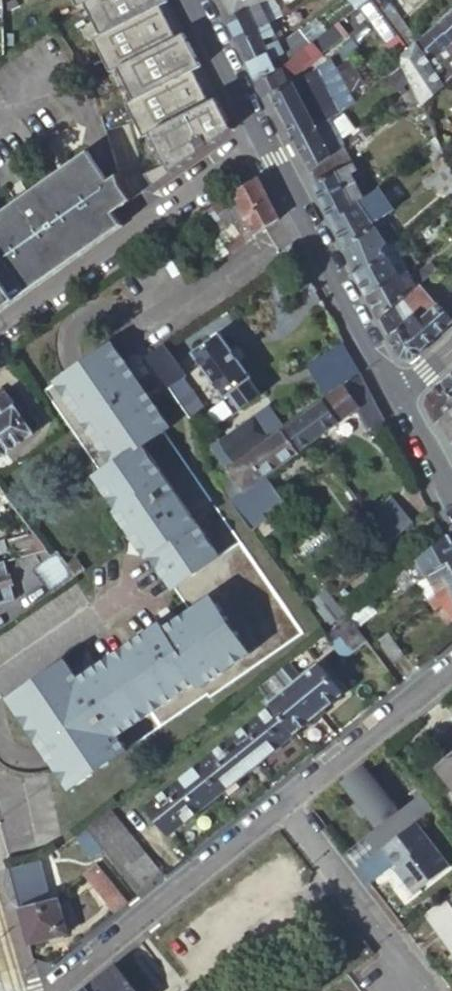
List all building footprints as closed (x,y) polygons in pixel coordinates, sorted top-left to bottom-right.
[(125,9),(127,13),(146,0),(121,0),(125,9)] [(170,6),(167,0),(146,0),(127,13),(136,30),(170,6)] [(231,20),(263,4),(273,0),(222,0),(231,20)] [(239,42),(269,25),(279,20),(285,16),(275,0),(273,0),(263,4),(231,20),(227,22),(239,42)] [(378,9),(373,3),(371,0),(370,0),(361,7),(371,22),(377,18),(382,14),(378,9)] [(382,5),(377,0),(373,3),(378,9),(382,5)] [(390,25),(396,21),(398,19),(386,2),(382,5),(378,9),(382,14),(386,20),(389,24),(390,25)] [(352,14),(361,7),(358,4),(349,11),(352,14)] [(149,40),(177,20),(170,6),(136,30),(143,45),(149,40)] [(435,27),(449,41),(451,42),(451,11),(437,25),(435,27)] [(386,20),(382,14),(377,18),(381,24),(386,20)] [(381,24),(377,18),(371,22),(375,28),(381,24)] [(189,42),(177,20),(149,40),(160,60),(189,42)] [(239,42),(250,61),(280,45),(289,39),(279,20),(269,25),(239,42)] [(389,24),(386,20),(381,24),(384,28),(389,24)] [(393,29),(398,24),(396,21),(390,25),(393,29)] [(399,37),(393,29),(390,25),(389,24),(384,28),(377,34),(388,48),(399,37)] [(405,33),(398,24),(393,29),(399,37),(405,33)] [(435,27),(430,32),(437,40),(451,63),(451,42),(449,41),(435,27)] [(314,42),(322,53),(335,43),(327,32),(314,42)] [(437,40),(430,32),(415,46),(410,51),(400,61),(403,67),(414,93),(421,107),(442,88),(444,87),(421,55),(437,40)] [(415,46),(405,33),(399,37),(410,51),(415,46)] [(398,62),(400,61),(410,51),(399,37),(388,48),(398,62)] [(250,61),(258,78),(298,53),(289,39),(280,45),(250,61)] [(451,80),(451,63),(437,40),(421,55),(444,87),(451,80)] [(199,62),(189,42),(160,60),(170,80),(199,62)] [(268,94),(273,92),(294,80),(292,75),(323,56),(322,53),(314,42),(298,53),(258,78),(268,94)] [(210,84),(199,62),(170,80),(172,83),(178,95),(182,104),(210,84)] [(294,80),(273,92),(296,140),(328,121),(340,113),(324,84),(302,96),(294,80)] [(171,98),(178,95),(172,83),(165,86),(171,98)] [(214,92),(210,84),(182,104),(186,111),(214,92)] [(224,110),(214,92),(186,111),(169,123),(180,141),(222,112),(224,110)] [(412,113),(421,107),(414,93),(405,100),(412,113)] [(328,121),(296,140),(310,171),(335,149),(340,145),(351,138),(340,113),(328,121)] [(451,164),(445,152),(438,140),(422,152),(431,167),(428,172),(432,178),(451,164)] [(357,204),(361,200),(348,174),(355,170),(351,163),(344,167),(335,149),(310,171),(315,183),(313,184),(333,224),(357,204)] [(120,225),(111,213),(95,191),(100,188),(99,186),(82,162),(89,157),(85,151),(26,193),(20,184),(7,193),(13,202),(0,211),(0,310),(120,225)] [(111,213),(129,201),(118,185),(115,175),(99,186),(100,188),(95,191),(111,213)] [(242,216),(267,199),(256,177),(212,206),(217,215),(237,203),(241,209),(236,212),(236,213),(231,216),(235,221),(242,216)] [(420,188),(425,186),(422,180),(417,183),(419,186),(420,188)] [(207,241),(219,258),(277,220),(267,199),(242,216),(245,220),(235,228),(240,235),(222,247),(214,236),(207,241)] [(357,204),(333,224),(344,247),(379,225),(378,222),(374,215),(365,220),(357,204)] [(212,206),(203,212),(208,220),(217,215),(212,206)] [(379,225),(344,247),(357,272),(392,254),(388,246),(381,252),(373,237),(381,233),(387,230),(383,223),(379,225)] [(210,230),(202,235),(207,241),(214,236),(210,230)] [(381,252),(388,246),(381,233),(373,237),(381,252)] [(392,254),(357,272),(358,273),(355,275),(367,299),(369,298),(399,281),(391,265),(406,254),(396,240),(388,246),(392,254)] [(420,265),(407,275),(414,289),(416,288),(429,276),(420,265)] [(399,281),(369,298),(380,320),(403,300),(414,289),(407,275),(399,281)] [(414,289),(403,300),(420,320),(437,305),(416,288),(414,289)] [(380,320),(379,321),(399,360),(410,362),(451,324),(451,320),(438,304),(437,305),(420,320),(403,300),(380,320)] [(220,333),(192,352),(223,395),(228,391),(239,406),(259,391),(248,377),(249,376),(220,333)] [(183,373),(162,342),(145,354),(147,357),(166,384),(183,373)] [(44,389),(68,425),(72,422),(67,414),(144,359),(144,355),(122,357),(113,343),(44,389)] [(358,373),(350,357),(322,374),(332,387),(338,383),(340,382),(357,373),(358,373)] [(72,422),(68,425),(100,473),(96,476),(187,613),(161,631),(157,625),(76,680),(64,662),(9,699),(70,788),(205,696),(207,698),(299,635),(163,431),(169,427),(139,382),(152,373),(144,363),(144,359),(67,414),(72,422)] [(442,383),(451,395),(451,374),(442,383)] [(355,408),(370,398),(359,377),(343,386),(297,419),(312,440),(353,409),(355,408)] [(451,444),(451,443),(451,395),(442,383),(426,396),(424,406),(435,424),(439,421),(451,444)] [(175,398),(190,418),(204,408),(190,388),(175,398)] [(34,432),(5,393),(0,396),(0,456),(34,432)] [(355,408),(353,409),(375,450),(393,440),(370,398),(355,408)] [(224,466),(266,435),(259,425),(251,415),(218,439),(227,451),(218,458),(224,466)] [(297,419),(214,481),(228,501),(312,440),(297,419)] [(259,425),(266,435),(273,430),(266,420),(259,425)] [(234,503),(252,528),(268,516),(250,491),(234,503)] [(377,524),(389,539),(413,520),(402,505),(377,524)] [(445,537),(403,570),(414,586),(419,582),(427,577),(451,559),(451,544),(447,536),(445,537)] [(74,576),(56,553),(32,570),(50,594),(74,576)] [(75,558),(67,564),(75,576),(83,570),(75,558)] [(427,577),(438,595),(451,586),(451,559),(427,577)] [(14,601),(4,562),(0,563),(0,605),(14,601)] [(438,595),(427,577),(419,582),(431,600),(438,595)] [(438,595),(431,600),(428,602),(435,613),(445,605),(451,600),(451,586),(438,595)] [(365,601),(357,607),(362,614),(370,607),(365,601)] [(378,612),(362,622),(371,634),(378,629),(376,625),(383,620),(378,612)] [(346,616),(323,635),(322,636),(330,646),(340,639),(355,628),(346,616)] [(364,641),(355,628),(340,639),(350,652),(364,641)] [(388,633),(378,641),(394,662),(404,654),(388,633)] [(340,639),(330,646),(342,660),(350,652),(340,639)] [(299,676),(288,663),(280,670),(317,714),(343,694),(317,662),(299,676)] [(293,734),(317,714),(280,670),(255,689),(270,707),(293,734)] [(210,801),(293,734),(270,707),(187,774),(210,801)] [(437,768),(451,786),(451,757),(437,768)] [(379,825),(402,806),(365,761),(343,779),(379,825)] [(170,835),(210,801),(187,774),(147,807),(170,835)] [(379,825),(344,852),(357,868),(384,847),(414,824),(434,808),(422,791),(402,806),(379,825)] [(120,822),(109,808),(85,827),(97,841),(120,822)] [(131,836),(120,822),(97,841),(107,854),(131,836)] [(415,893),(447,867),(414,824),(384,847),(398,866),(404,873),(401,875),(415,893)] [(99,848),(84,828),(74,836),(90,855),(99,848)] [(130,858),(142,849),(131,836),(107,854),(118,868),(130,858)] [(150,883),(161,874),(142,849),(130,858),(150,883)] [(138,893),(150,883),(130,858),(118,868),(138,893)] [(40,860),(8,868),(18,908),(51,899),(40,860)] [(114,913),(127,902),(95,865),(83,875),(114,913)] [(404,873),(398,866),(395,868),(401,875),(404,873)] [(51,899),(18,908),(28,945),(67,935),(56,898),(51,899)] [(423,915),(451,952),(451,908),(445,898),(423,915)] [(82,990),(139,990),(116,963),(82,990)]
